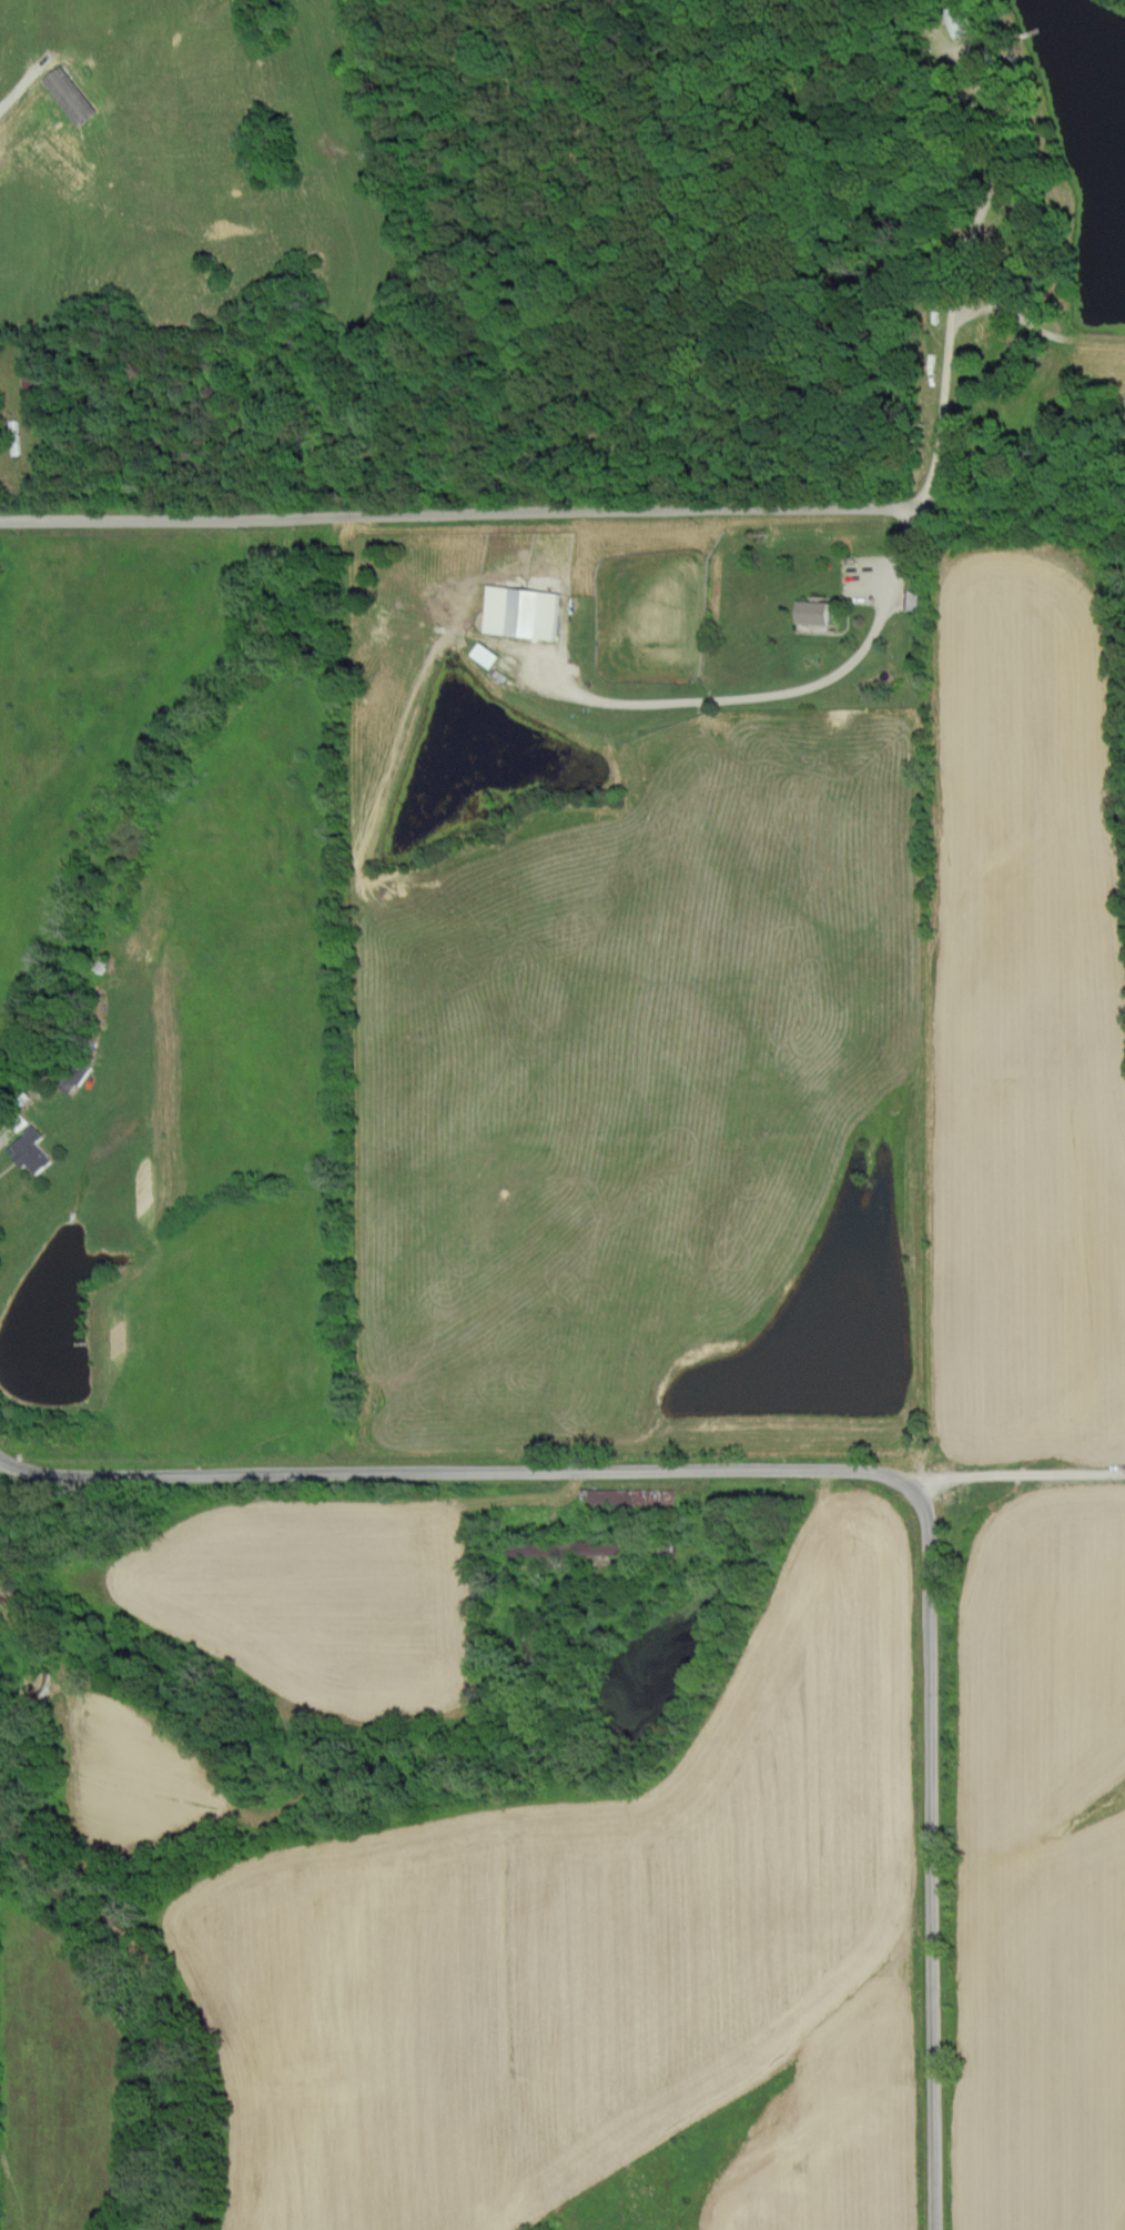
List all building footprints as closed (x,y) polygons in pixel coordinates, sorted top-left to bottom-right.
[(954,38),(979,30),(971,6),(946,14),(954,38)] [(41,76),(70,125),(92,111),(62,62),(41,76)] [(481,632),(553,637),(556,589),(485,584),(481,632)] [(827,599),(794,599),(793,621),(826,622),(827,599)] [(496,653),(476,640),(467,653),(487,667),(496,653)] [(51,1160),(36,1141),(43,1136),(33,1124),(9,1142),(16,1151),(11,1155),(19,1166),(24,1162),(33,1174),(51,1160)]
